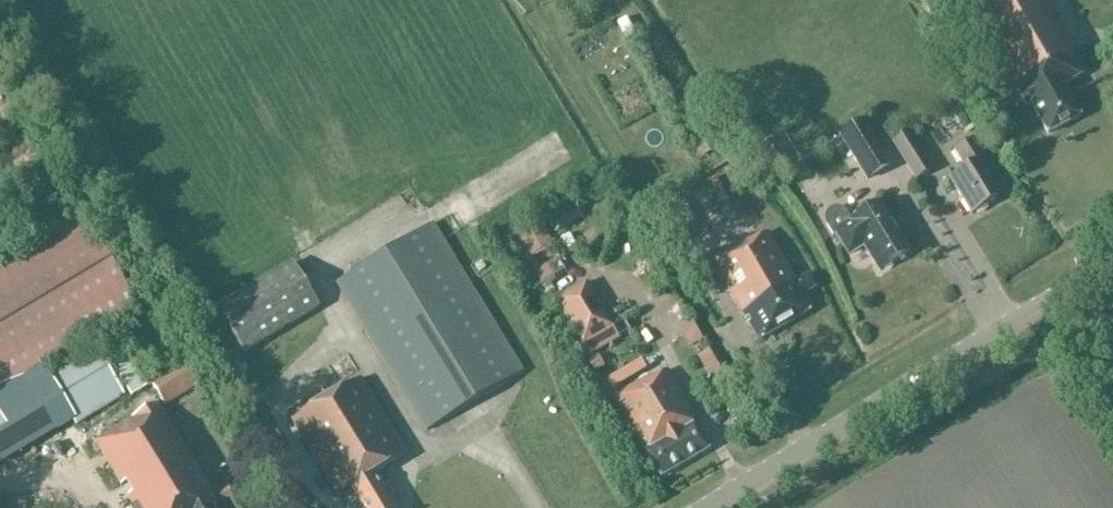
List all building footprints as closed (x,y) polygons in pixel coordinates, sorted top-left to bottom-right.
[(1080,117),(1062,86),(1084,74),(1042,0),(974,0),(968,4),(1027,107),(1031,105),(1048,135),(1080,117)] [(890,166),(880,149),(863,121),(840,135),(867,180),(890,166)] [(908,134),(893,143),(916,180),(931,171),(908,134)] [(787,161),(773,138),(752,154),(765,174),(772,169),(773,170),(787,161)] [(972,214),(998,198),(984,177),(994,170),(974,140),(954,153),(965,170),(950,180),(972,214)] [(879,203),(850,221),(845,212),(842,211),(840,210),(838,210),(837,210),(834,210),(832,211),(830,212),(829,213),(827,215),(826,216),(825,218),(825,219),(825,220),(825,222),(825,224),(825,225),(833,238),(835,236),(848,259),(865,249),(879,272),(910,253),(879,203)] [(41,368),(139,309),(83,216),(0,266),(0,463),(71,420),(75,427),(125,397),(95,347),(46,377),(41,368)] [(427,432),(523,373),(433,226),(337,284),(427,432)] [(759,342),(812,311),(804,297),(815,290),(808,277),(799,283),(768,236),(751,246),(747,241),(711,262),(759,342)] [(559,259),(534,273),(544,290),(568,276),(559,259)] [(487,267),(482,261),(475,266),(480,272),(487,267)] [(217,309),(244,354),(318,309),(291,264),(217,309)] [(587,284),(556,302),(582,347),(613,329),(587,284)] [(148,387),(120,343),(104,353),(131,397),(148,387)] [(598,357),(588,363),(595,375),(605,369),(598,357)] [(150,384),(164,407),(198,387),(184,364),(150,384)] [(660,478),(708,450),(693,423),(696,421),(666,371),(614,401),(644,452),(645,452),(660,478)] [(372,475),(406,454),(360,380),(292,422),(338,496),(351,488),(363,507),(392,507),(372,475)] [(130,421),(94,442),(134,507),(212,507),(211,507),(213,505),(208,497),(213,494),(158,404),(130,421)] [(76,435),(58,448),(65,458),(84,445),(76,435)] [(228,488),(218,494),(224,504),(234,498),(228,488)]
